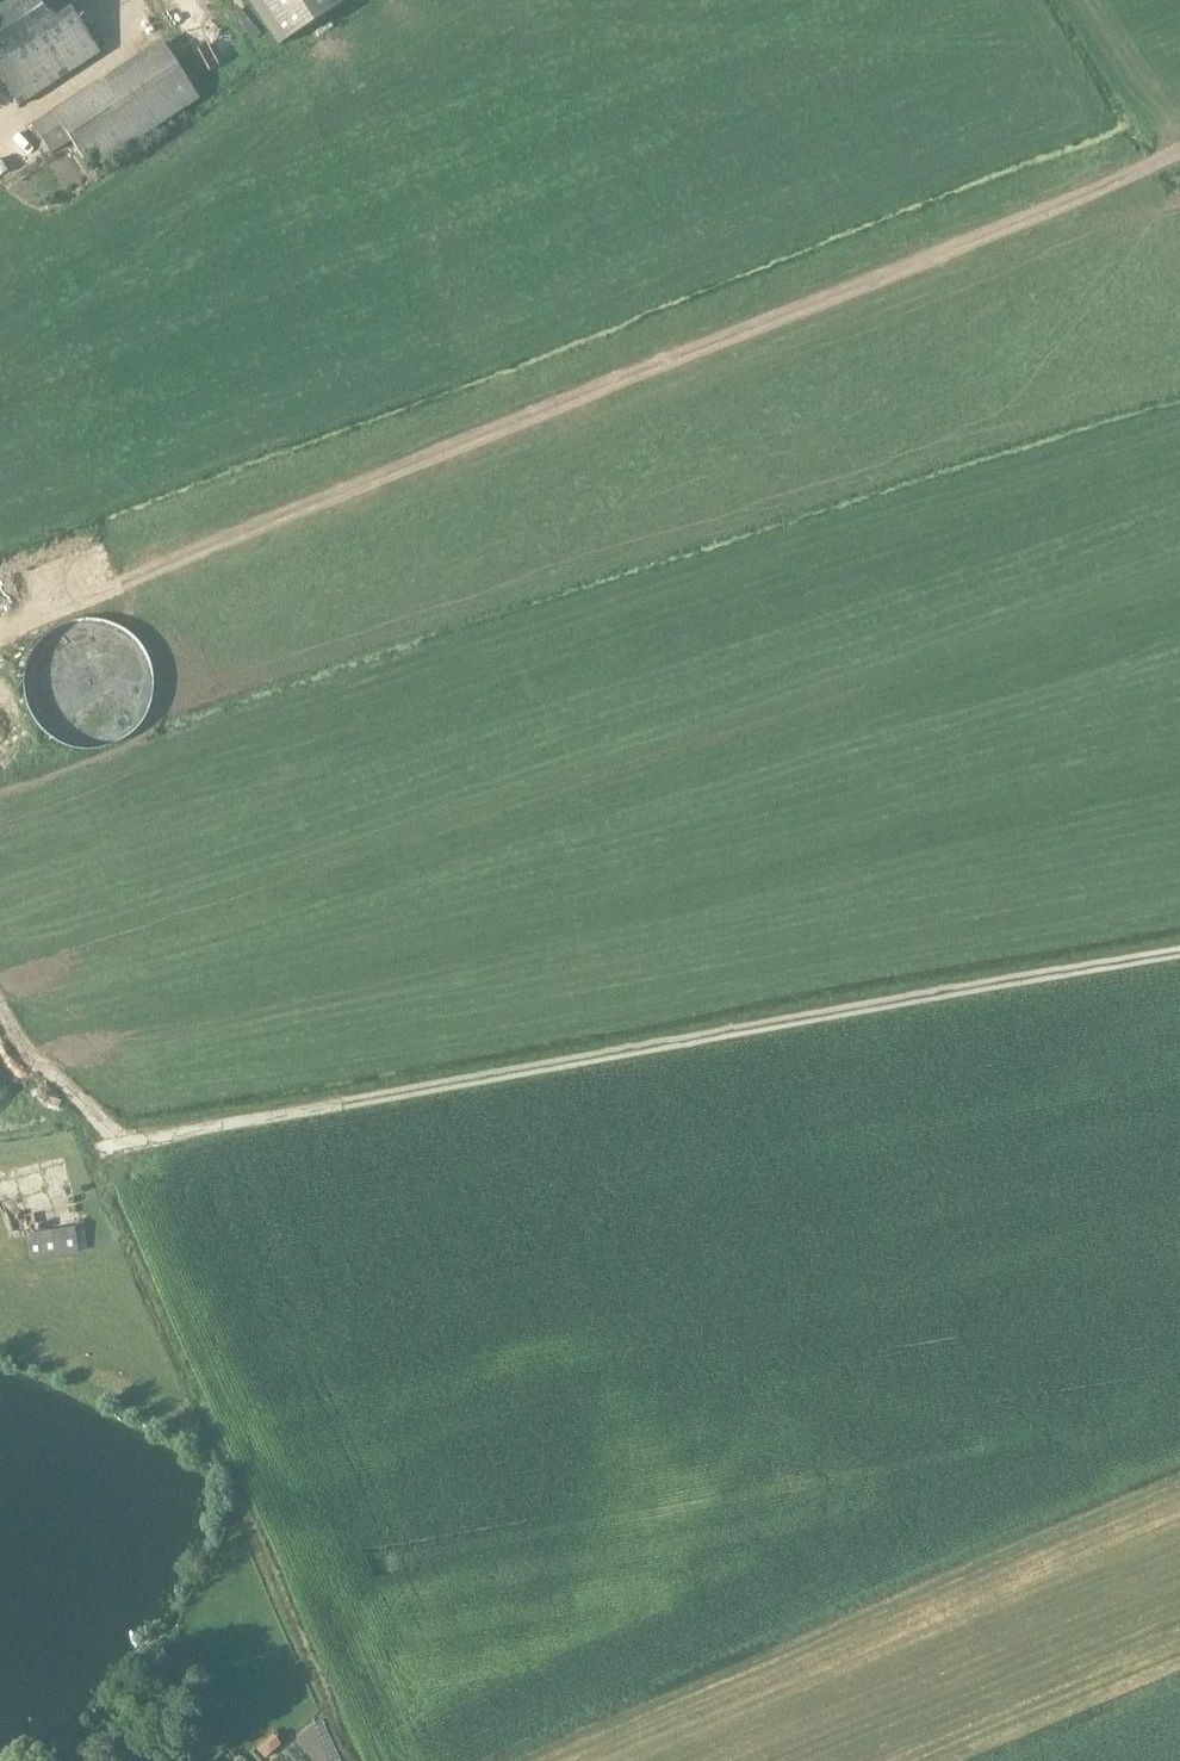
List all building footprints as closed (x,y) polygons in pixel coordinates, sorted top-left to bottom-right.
[(20,107),(100,54),(65,0),(0,0),(0,78),(20,107)] [(133,36),(149,29),(135,0),(122,0),(117,2),(133,36)] [(277,46),(347,0),(247,0),(277,46)] [(195,43),(208,64),(227,52),(198,6),(188,12),(204,38),(195,43)] [(89,171),(197,99),(161,45),(103,84),(101,81),(31,128),(50,156),(70,143),(89,171)] [(23,679),(23,685),(23,691),(24,697),(25,702),(27,708),(29,713),(32,718),(35,723),(39,728),(43,732),(48,736),(52,739),(57,742),(62,745),(68,747),(69,747),(71,748),(72,748),(78,749),(83,750),(88,750),(94,750),(99,749),(104,748),(110,746),(115,744),(120,741),(125,738),(130,735),(134,731),(138,727),(141,722),(144,717),(147,712),(149,707),(151,702),(152,696),(153,691),(153,685),(153,679),(152,674),(151,668),(149,663),(147,658),(144,652),(141,648),(138,643),(134,639),(130,635),(125,632),(120,629),(115,626),(110,624),(105,622),(99,621),(94,620),(88,620),(82,620),(77,621),(71,622),(66,624),(61,626),(56,629),(51,632),(46,635),(42,639),(38,643),(35,648),(32,652),(29,657),(27,663),(25,668),(24,674),(23,679)] [(0,1184),(0,1194),(2,1201),(25,1195),(29,1214),(49,1209),(48,1204),(65,1200),(63,1190),(46,1194),(43,1183),(61,1178),(58,1169),(0,1184)] [(73,1228),(27,1235),(31,1261),(78,1253),(73,1228)] [(272,1735),(255,1750),(264,1760),(281,1745),(272,1735)]
